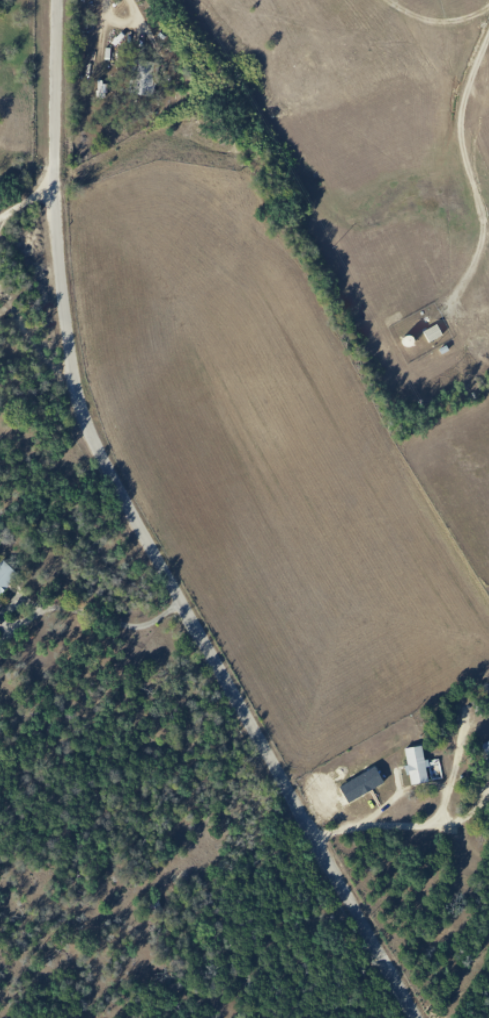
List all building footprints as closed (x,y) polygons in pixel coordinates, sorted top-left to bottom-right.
[(135,60),(130,99),(162,103),(167,64),(135,60)] [(430,342),(442,336),(436,326),(424,332),(430,342)] [(19,577),(2,560),(0,561),(0,595),(19,577)] [(481,764),(488,761),(488,738),(473,745),(481,764)] [(399,748),(402,764),(399,764),(403,785),(439,779),(435,757),(419,759),(416,745),(399,748)]
